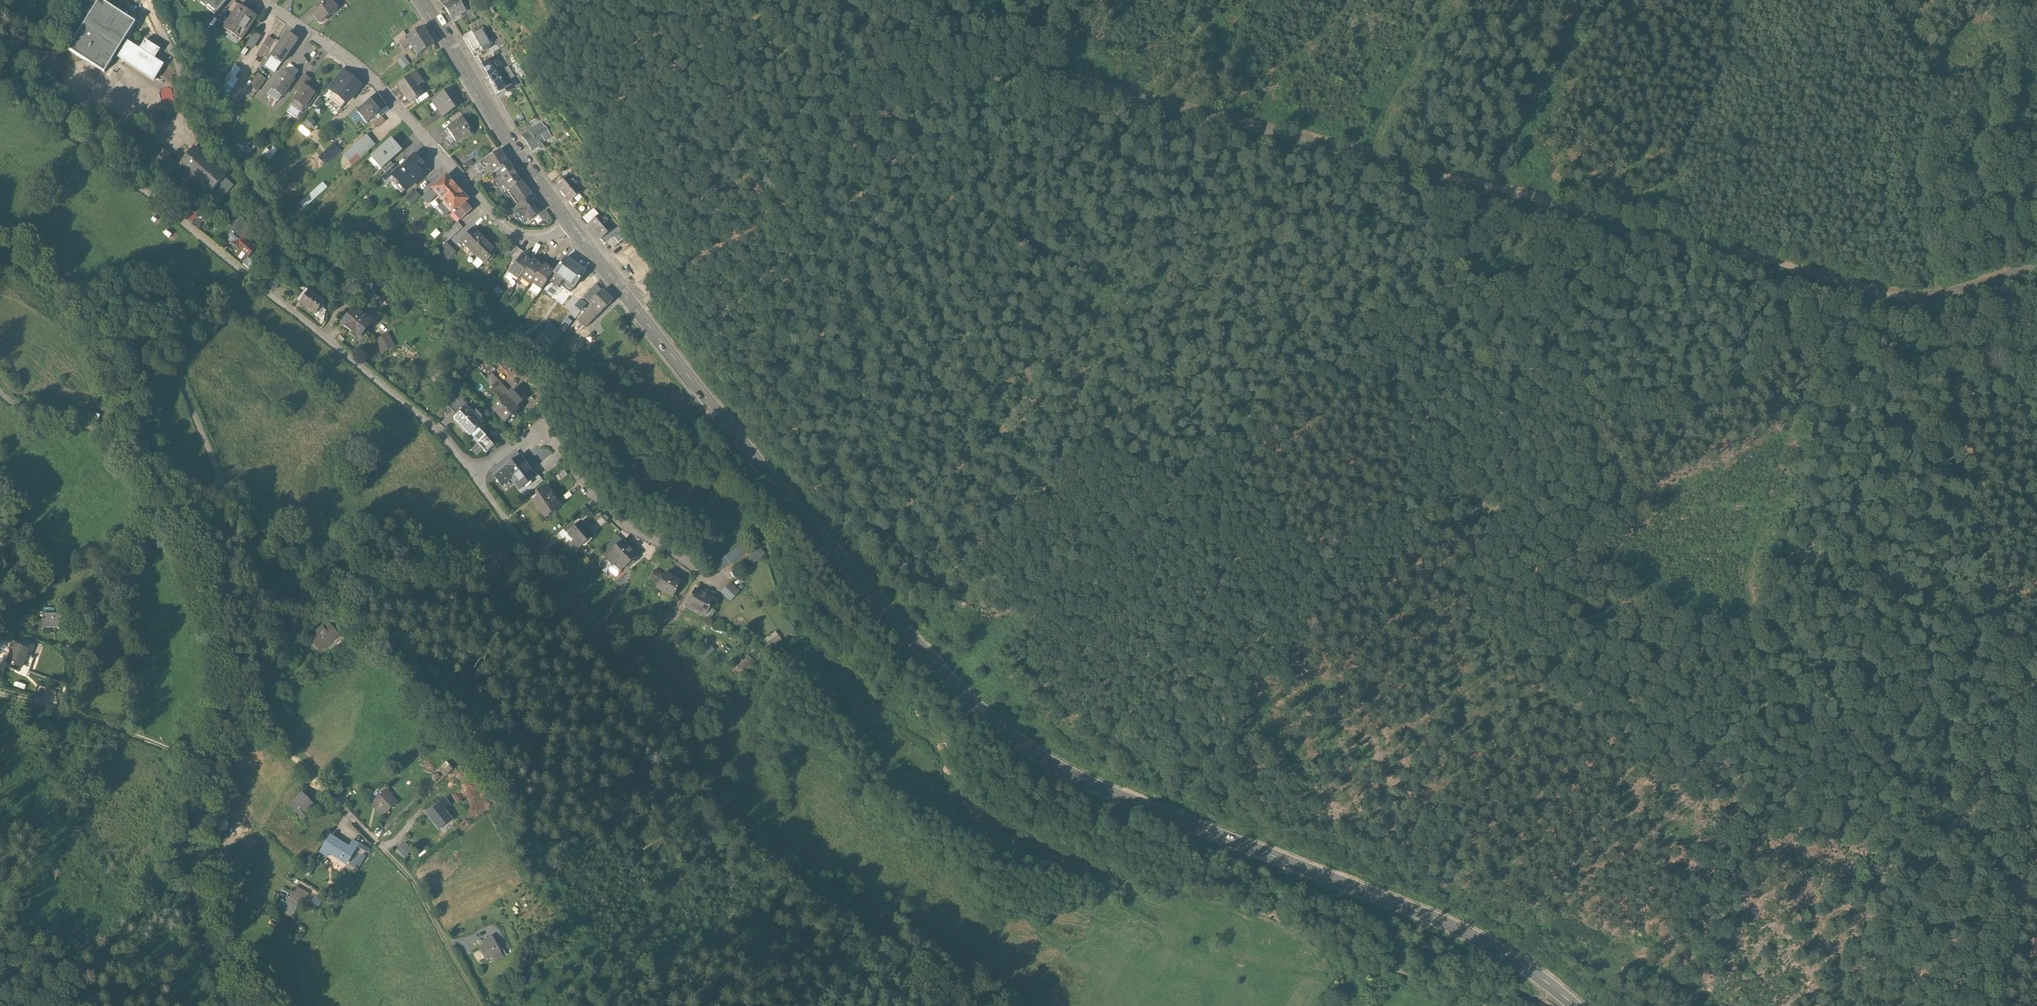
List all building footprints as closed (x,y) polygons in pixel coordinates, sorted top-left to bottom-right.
[(204,8),(206,5),(211,9),(212,7),(217,12),(216,13),(217,14),(228,0),(195,0),(204,8)] [(444,8),(452,21),(466,13),(462,6),(466,3),(464,0),(456,0),(444,8)] [(136,25),(101,1),(69,50),(105,73),(136,25)] [(330,1),(313,15),(320,24),(337,10),(337,9),(335,11),(329,2),(330,1)] [(248,13),(239,7),(224,30),(240,41),(255,18),(248,14),(248,13)] [(491,48),(480,29),(465,38),(473,52),(480,48),(483,53),(491,48)] [(435,47),(423,30),(400,45),(404,52),(409,48),(411,51),(414,50),(418,57),(435,47)] [(297,41),(288,34),(271,57),(281,64),(297,41)] [(274,41),(267,37),(257,54),(263,58),(274,41)] [(140,48),(128,41),(118,57),(153,80),(164,64),(155,58),(160,50),(145,40),(140,48)] [(493,84),(498,93),(512,84),(510,80),(514,77),(508,68),(504,70),(497,58),(483,67),(490,79),(490,81),(491,84),(493,84)] [(332,83),(337,87),(347,76),(341,71),(332,83)] [(293,80),(283,73),(272,89),(282,96),(293,80)] [(265,80),(256,74),(248,86),(257,91),(265,80)] [(423,83),(417,74),(399,86),(407,98),(410,96),(413,102),(424,95),(418,87),(423,83)] [(294,89),(299,93),(303,86),(305,88),(310,80),(304,75),(294,89)] [(347,75),(347,76),(337,87),(333,92),(346,103),(360,86),(347,75)] [(305,88),(303,86),(299,93),(290,105),(301,112),(304,108),(305,109),(315,95),(305,88)] [(461,106),(451,91),(433,103),(443,118),(461,106)] [(389,110),(378,97),(365,106),(362,108),(360,107),(356,110),(349,116),(356,125),(363,119),(366,123),(377,114),(381,118),(389,110)] [(473,134),(463,119),(448,129),(457,142),(462,138),(464,141),(473,134)] [(552,137),(542,123),(521,137),(531,151),(552,137)] [(367,135),(343,155),(348,162),(358,154),(361,157),(375,145),(367,135)] [(180,163),(151,137),(140,149),(175,180),(180,174),(174,169),(180,163)] [(393,139),(371,157),(382,169),(403,150),(393,139)] [(341,151),(334,143),(319,156),(326,164),(341,151)] [(226,175),(194,147),(180,163),(174,169),(180,174),(196,188),(192,193),(201,202),(205,197),(206,197),(226,175)] [(500,171),(509,165),(501,152),(486,161),(491,168),(485,172),(489,179),(490,178),(500,172),(500,171)] [(427,172),(414,157),(393,175),(406,190),(427,172)] [(521,182),(509,165),(500,171),(500,172),(490,178),(497,188),(499,187),(503,193),(511,188),(521,203),(531,196),(522,182),(521,182)] [(582,191),(570,176),(556,187),(569,202),(582,191)] [(438,195),(443,202),(458,189),(447,177),(433,189),(433,190),(423,199),(428,204),(438,195)] [(468,201),(458,189),(443,202),(461,221),(471,211),(465,204),(468,201)] [(542,210),(531,196),(517,207),(527,221),(542,210)] [(599,217),(598,215),(587,224),(600,240),(614,228),(602,214),(599,217)] [(242,219),(234,222),(236,224),(231,230),(234,232),(230,237),(233,239),(231,241),(239,247),(235,252),(243,259),(252,249),(253,245),(245,237),(249,234),(242,219)] [(462,242),(479,258),(480,259),(492,247),(474,230),(462,242)] [(531,251),(540,256),(545,247),(535,242),(531,251)] [(496,252),(492,247),(480,259),(479,258),(473,264),(479,270),(496,252)] [(520,278),(533,261),(532,261),(531,263),(527,260),(528,259),(522,254),(509,273),(519,280),(520,278)] [(585,273),(566,259),(549,281),(558,288),(563,280),(574,288),(585,273)] [(530,285),(543,268),(533,261),(520,278),(530,285)] [(545,265),(543,268),(530,285),(530,286),(532,283),(541,290),(553,274),(550,271),(551,270),(545,265)] [(593,284),(581,299),(586,303),(598,287),(593,284)] [(300,301),(309,289),(306,287),(297,299),(300,301)] [(324,301),(309,289),(300,301),(314,312),(321,304),(324,301)] [(595,307),(600,313),(613,300),(603,291),(590,303),(595,307)] [(323,306),(321,304),(314,312),(320,316),(325,309),(322,307),(323,306)] [(370,318),(355,306),(342,321),(348,326),(350,323),(359,330),(370,318)] [(586,326),(600,313),(595,307),(590,311),(589,309),(579,319),(586,326)] [(394,343),(387,332),(375,339),(381,350),(394,343)] [(500,399),(493,405),(497,408),(495,410),(504,420),(517,408),(513,403),(518,399),(512,392),(511,393),(492,374),(475,360),(470,367),(486,379),(491,385),(489,387),(500,399)] [(472,413),(466,406),(455,417),(466,429),(487,451),(494,444),(478,427),(481,423),(479,421),(482,418),(482,415),(476,409),(472,413)] [(535,475),(519,456),(503,469),(509,475),(519,488),(535,475)] [(509,475),(503,469),(496,474),(502,481),(509,475)] [(560,504),(546,484),(536,492),(538,495),(533,498),(541,510),(543,509),(546,513),(560,504)] [(592,534),(580,520),(567,531),(579,545),(592,534)] [(622,540),(609,552),(623,567),(636,556),(622,540)] [(743,556),(737,548),(710,568),(715,575),(743,556)] [(623,567),(609,552),(604,556),(618,572),(623,567)] [(679,583),(656,570),(650,580),(657,584),(654,588),(663,593),(664,591),(672,595),(679,583)] [(740,593),(730,584),(721,593),(731,602),(740,593)] [(701,594),(693,590),(684,606),(703,616),(712,600),(705,596),(701,593),(701,594)] [(60,612),(43,612),(43,626),(60,627),(60,612)] [(338,634),(328,623),(323,627),(322,626),(317,631),(319,633),(311,639),(320,649),(338,634)] [(26,648),(13,643),(7,661),(19,665),(26,648)] [(707,643),(699,653),(705,658),(714,649),(707,643)] [(397,801),(387,790),(383,794),(382,792),(370,803),(382,816),(394,804),(396,806),(396,805),(395,803),(397,801)] [(313,805),(302,794),(290,807),(301,817),(313,805)] [(445,799),(427,813),(439,829),(451,818),(444,809),(450,805),(445,799)] [(350,844),(332,832),(319,853),(326,857),(327,854),(328,855),(329,853),(346,863),(358,844),(352,840),(350,844)] [(404,842),(393,852),(402,861),(413,851),(404,842)] [(310,894),(295,886),(282,909),(292,915),(299,902),(304,904),(310,894)] [(480,947),(479,947),(486,960),(487,959),(487,958),(491,956),(500,951),(491,937),(487,939),(489,942),(480,947)] [(500,951),(491,956),(493,962),(502,957),(500,951)]
